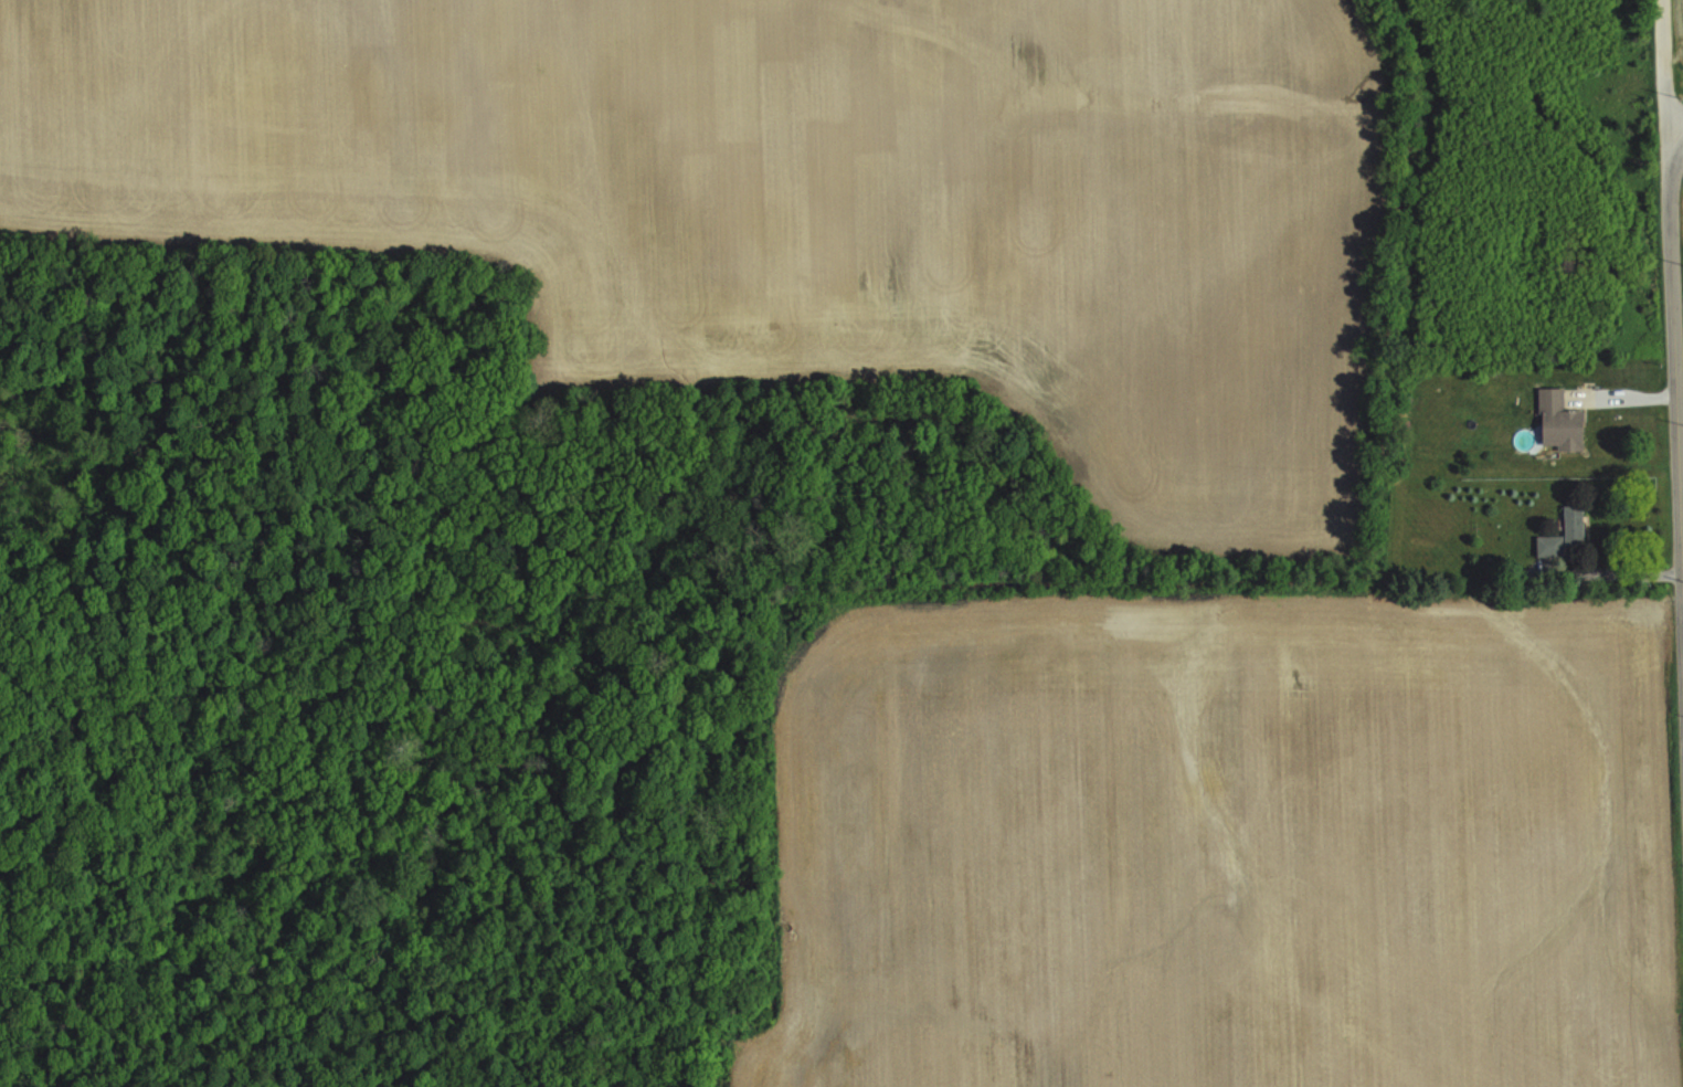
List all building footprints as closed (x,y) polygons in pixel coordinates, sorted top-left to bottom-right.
[(1585,409),(1564,409),(1564,387),(1540,387),(1540,449),(1585,449),(1585,409)] [(1564,505),(1564,535),(1537,535),(1537,557),(1584,557),(1584,505),(1564,505)]
